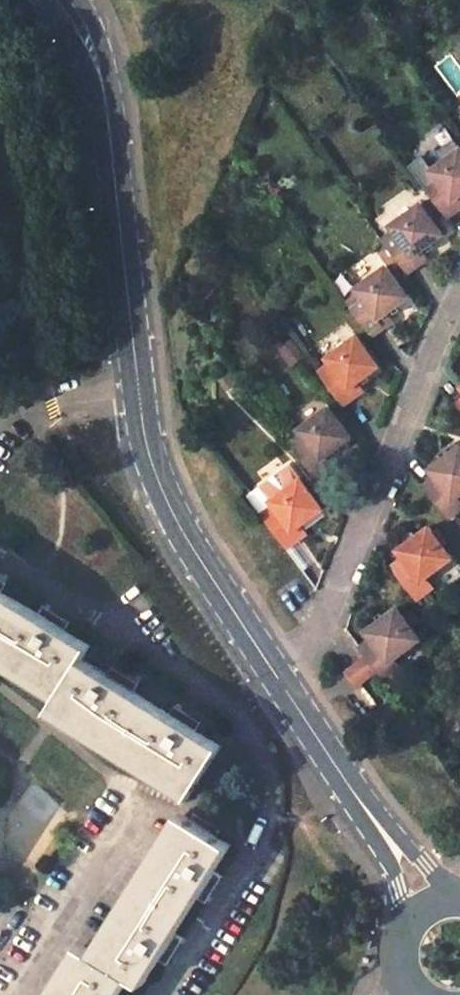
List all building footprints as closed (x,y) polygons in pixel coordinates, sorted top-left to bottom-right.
[(432,162),(437,168),(425,178),(448,208),(459,200),(459,197),(457,192),(459,190),(459,142),(432,162)] [(426,193),(396,215),(400,221),(386,230),(412,265),(426,254),(421,247),(451,226),(426,193)] [(391,317),(387,311),(417,290),(392,259),(363,281),(367,286),(354,296),(379,327),(391,317)] [(326,366),(352,399),(364,390),(358,382),(387,361),(364,330),(334,353),(337,358),(326,366)] [(331,454),(362,430),(337,400),(308,423),(311,428),(299,438),(324,471),(337,462),(331,454)] [(440,457),(446,466),(433,476),(459,510),(459,443),(440,457)] [(306,528),(333,507),(311,478),(283,499),(286,504),(273,513),(298,546),(312,535),(306,528)] [(452,577),(443,565),(459,552),(459,538),(443,516),(411,541),(415,547),(401,558),(426,591),(435,584),(437,587),(452,577)] [(116,749),(181,791),(210,746),(178,725),(113,682),(73,656),(82,639),(49,618),(0,586),(0,655),(51,688),(44,700),(116,749)] [(408,649),(431,632),(407,601),(378,624),(383,631),(370,641),(397,677),(416,662),(408,649)] [(355,665),(365,677),(379,667),(371,655),(355,665)] [(43,994),(111,994),(125,972),(136,979),(154,952),(201,877),(226,838),(177,810),(89,949),(76,941),(43,994)]
